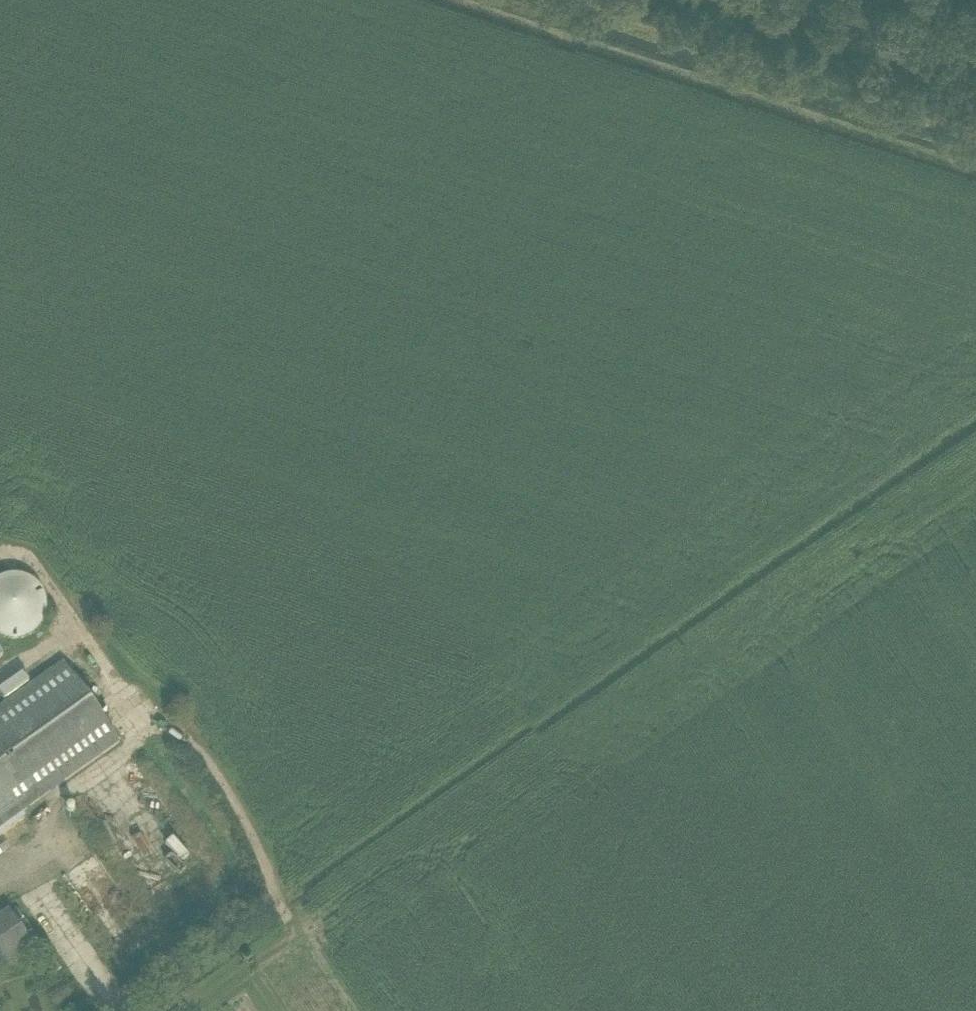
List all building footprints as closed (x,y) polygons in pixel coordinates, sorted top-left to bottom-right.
[(51,601),(51,595),(49,589),(46,583),(42,578),(37,574),(31,571),(25,570),(18,570),(9,572),(3,575),(0,578),(0,623),(1,624),(7,628),(12,630),(18,631),(23,631),(33,629),(40,624),(43,621),(49,613),(51,606),(51,601)] [(120,745),(63,664),(0,708),(0,830),(120,745)] [(22,689),(17,679),(0,687),(0,700),(22,689)] [(10,916),(0,922),(0,976),(34,955),(10,916)]
